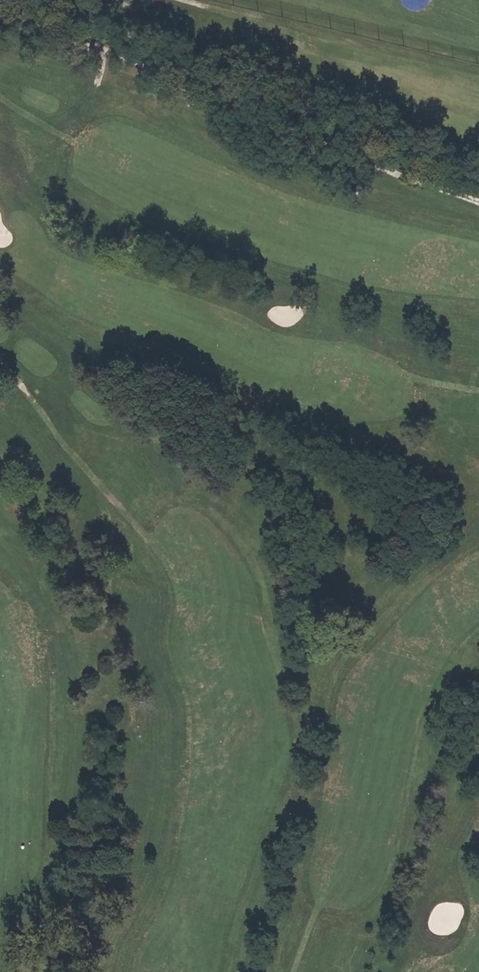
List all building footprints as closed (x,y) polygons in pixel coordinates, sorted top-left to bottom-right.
[(406,10),(428,6),(427,0),(404,0),(406,10)]
